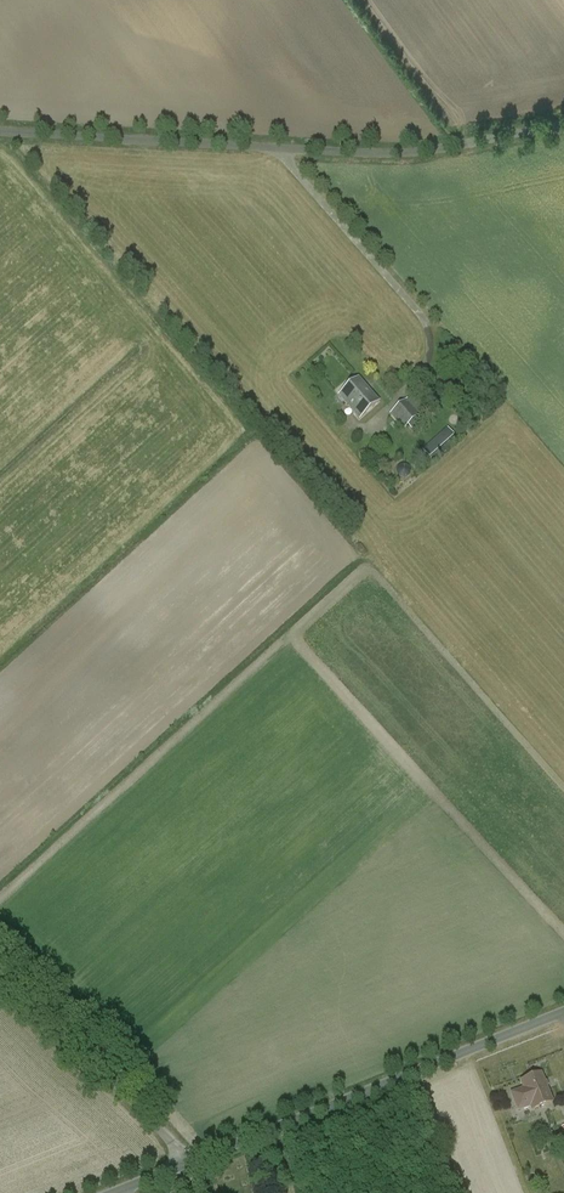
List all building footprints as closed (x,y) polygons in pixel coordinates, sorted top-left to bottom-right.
[(359,421),(379,402),(358,379),(338,397),(359,421)] [(403,431),(425,411),(411,396),(389,415),(403,431)] [(429,458),(453,436),(447,428),(422,451),(429,458)] [(522,1110),(530,1107),(532,1111),(553,1102),(541,1073),(520,1082),(523,1089),(515,1092),(522,1110)]
